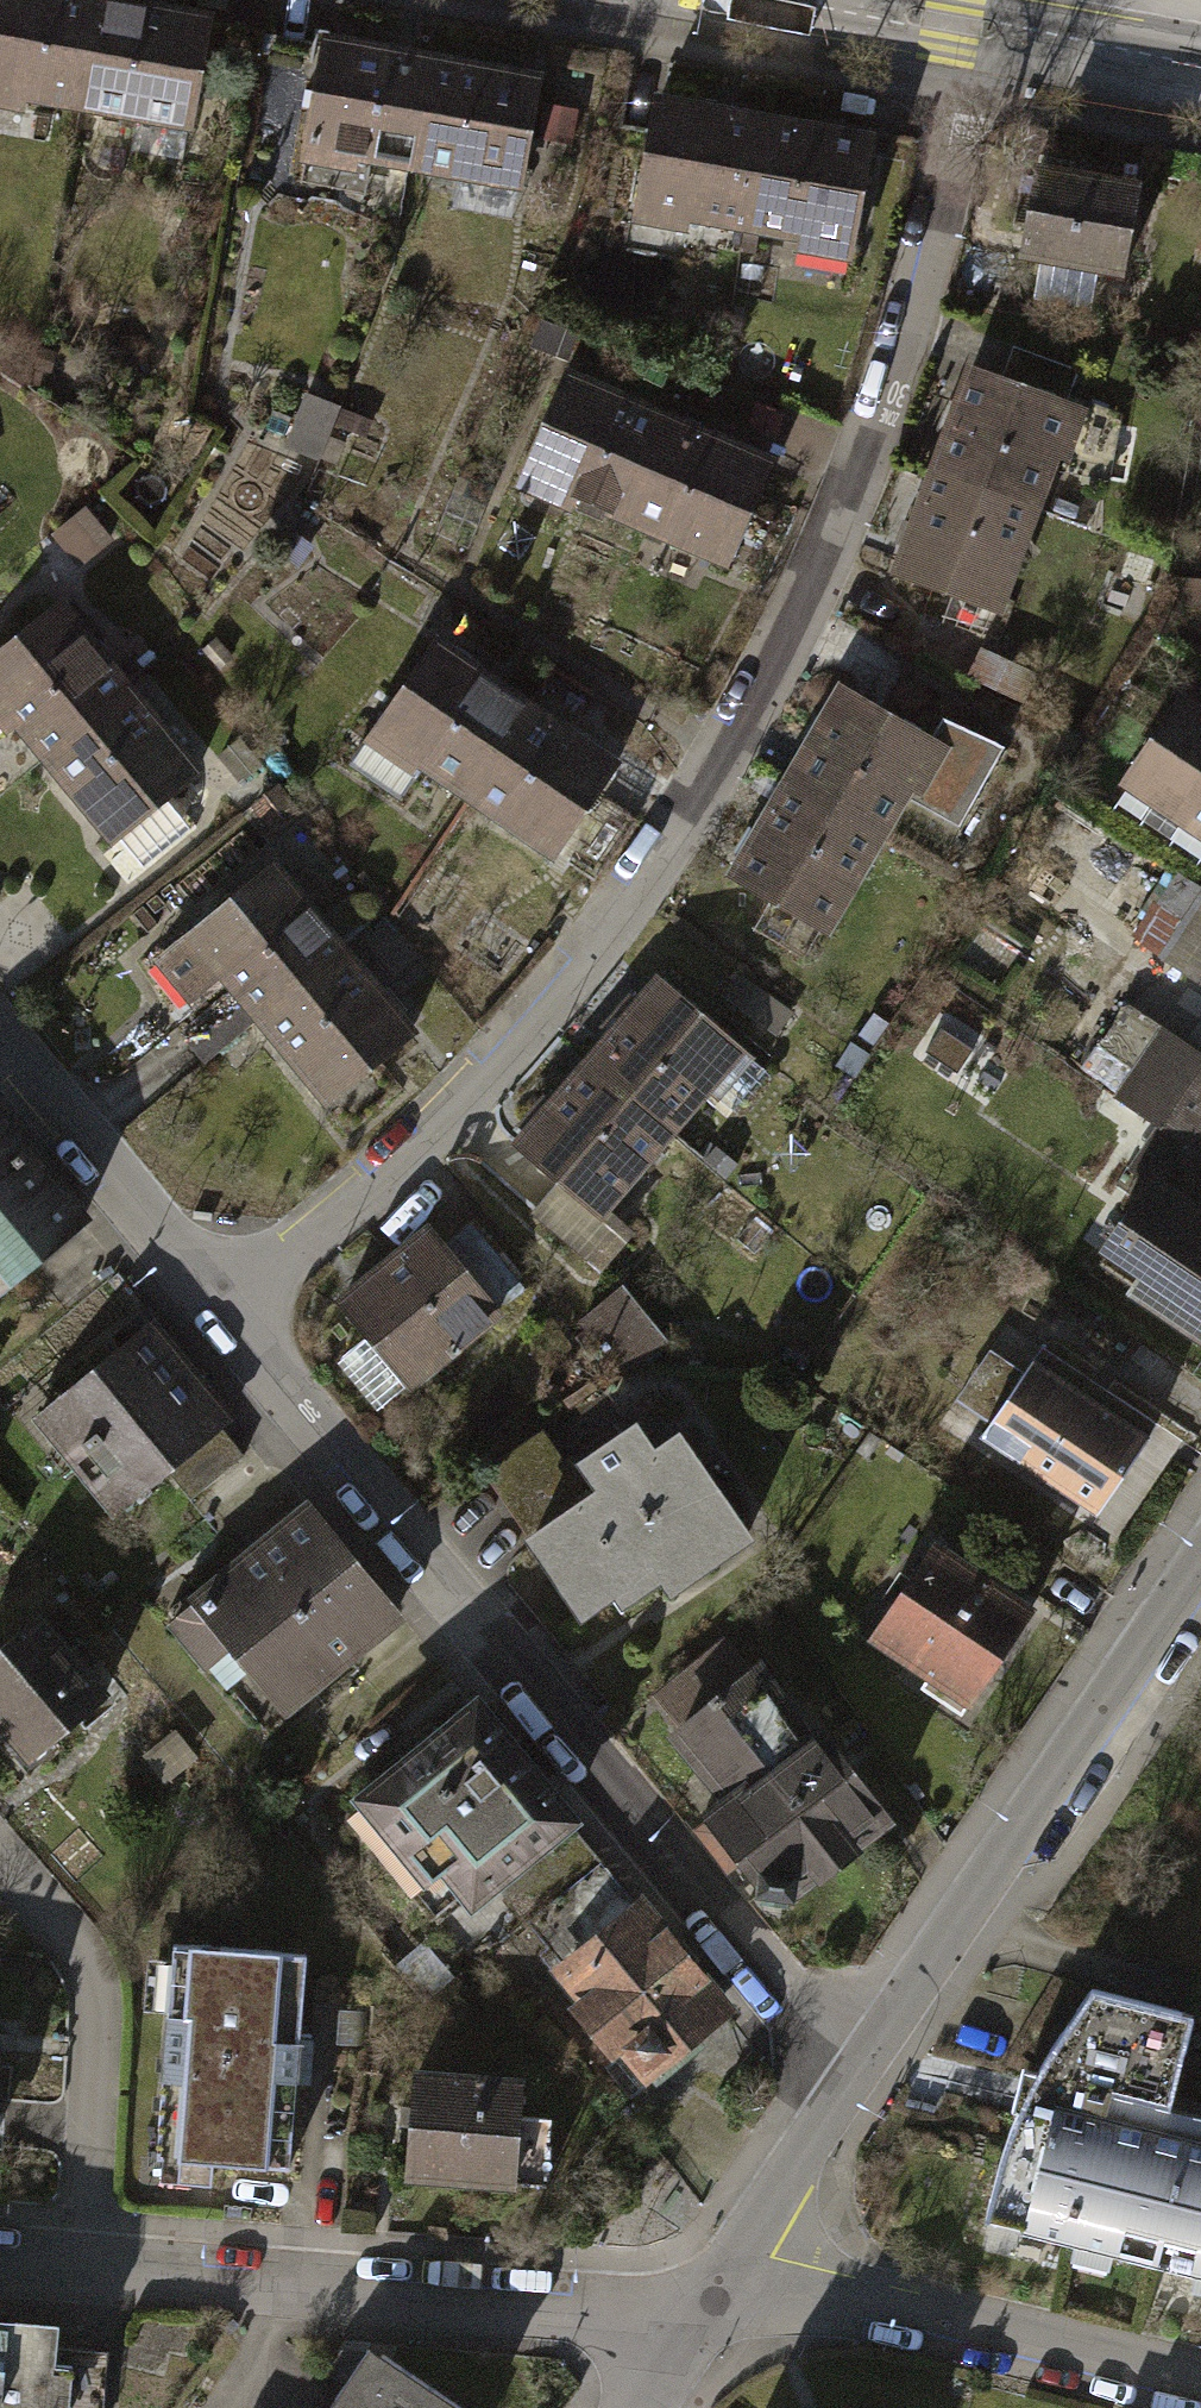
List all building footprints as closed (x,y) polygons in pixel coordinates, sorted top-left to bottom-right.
[(77,103),(95,0),(0,0),(0,89),(77,103)] [(101,0),(95,0),(77,103),(185,122),(204,19),(101,0)] [(302,145),(409,165),(429,60),(322,40),(302,145)] [(539,81),(429,60),(409,165),(519,186),(539,81)] [(633,204),(745,223),(762,121),(650,103),(633,204)] [(867,139),(762,121),(745,223),(850,240),(867,139)] [(1031,166),(1015,255),(1122,274),(1124,264),(1138,185),(1031,166)] [(572,337),(539,325),(532,346),(565,357),(572,337)] [(999,379),(1060,401),(1067,392),(1072,369),(1009,344),(999,379)] [(974,370),(930,472),(1026,502),(1041,462),(1107,470),(1119,413),(1067,392),(1060,401),(999,379),(974,370)] [(526,470),(624,513),(665,420),(567,378),(526,470)] [(333,406),(304,395),(286,442),(316,453),(333,406)] [(766,464),(665,420),(624,513),(725,557),(766,464)] [(994,605),(1026,502),(930,472),(898,576),(994,605)] [(81,510),(55,532),(79,562),(106,540),(81,510)] [(46,755),(122,687),(50,601),(0,643),(0,699),(46,755)] [(372,727),(460,788),(517,705),(430,644),(372,727)] [(192,771),(122,687),(46,755),(141,868),(187,829),(161,798),(192,771)] [(838,689),(785,782),(873,833),(902,783),(947,809),(986,742),(940,716),(926,740),(838,689)] [(1182,702),(1131,778),(1200,826),(1200,715),(1182,702)] [(610,770),(517,705),(460,788),(552,852),(610,770)] [(238,740),(218,757),(232,779),(256,762),(238,740)] [(821,923),(873,833),(785,782),(732,872),(821,923)] [(220,969),(235,987),(259,1014),(336,949),(267,867),(158,959),(189,996),(220,969)] [(1179,870),(1141,943),(1200,974),(1200,881),(1179,870)] [(406,1031),(336,949),(259,1014),(329,1097),(406,1031)] [(655,979),(583,1062),(661,1129),(733,1047),(655,979)] [(203,1061),(259,1014),(235,987),(180,1034),(203,1061)] [(943,1015),(916,1053),(941,1071),(968,1033),(943,1015)] [(1129,1102),(1187,1137),(1200,1114),(1200,1067),(1164,1045),(1129,1102)] [(593,1207),(661,1129),(583,1062),(515,1140),(572,1189),(593,1207)] [(75,1225),(0,1135),(0,1287),(75,1225)] [(1137,1260),(1124,1280),(1200,1332),(1200,1215),(1196,1211),(1193,1216),(1140,1181),(1103,1237),(1137,1260)] [(622,1233),(593,1207),(572,1189),(543,1223),(593,1266),(622,1233)] [(469,1221),(440,1243),(493,1312),(522,1291),(469,1221)] [(366,1408),(493,1312),(440,1243),(431,1230),(337,1301),(365,1337),(332,1362),(366,1408)] [(616,1292),(580,1317),(622,1375),(658,1349),(616,1292)] [(147,1323),(38,1413),(118,1509),(166,1469),(217,1427),(226,1419),(147,1323)] [(1022,1357),(971,1434),(1087,1511),(1138,1434),(1022,1357)] [(480,1466),(529,1537),(588,1497),(569,1469),(540,1426),(480,1466)] [(241,1455),(217,1427),(166,1469),(187,1497),(241,1455)] [(627,1430),(569,1469),(588,1497),(529,1537),(579,1611),(609,1591),(622,1609),(663,1581),(670,1590),(747,1537),(678,1436),(646,1458),(627,1430)] [(315,1508),(171,1618),(202,1659),(241,1630),(290,1694),(395,1614),(315,1508)] [(922,1546),(863,1633),(960,1699),(1019,1612),(922,1546)] [(0,1645),(0,1729),(23,1758),(103,1693),(39,1614),(0,1645)] [(680,1726),(720,1785),(764,1754),(773,1767),(802,1747),(748,1671),(680,1726)] [(477,1695),(350,1800),(437,1905),(452,1892),(472,1916),(500,1893),(575,1831),(584,1823),(477,1695)] [(813,1739),(802,1747),(773,1767),(764,1754),(720,1785),(729,1797),(695,1821),(727,1867),(742,1856),(756,1877),(759,1892),(789,1893),(878,1829),(813,1739)] [(500,1893),(526,1923),(600,1861),(575,1831),(500,1893)] [(640,1911),(600,1861),(526,1923),(565,1971),(640,1911)] [(717,2005),(640,1911),(565,1971),(652,2078),(682,2054),(672,2041),(717,2005)] [(301,1955),(171,1945),(153,2157),(287,2166),(301,1955)] [(1015,2069),(982,2199),(1017,2208),(1013,2227),(1200,2274),(1200,2160),(1089,2132),(1099,2090),(1158,2105),(1182,2013),(1080,1988),(1039,2050),(1027,2072),(1015,2069)] [(411,2075),(406,2172),(542,2180),(545,2115),(518,2114),(520,2082),(411,2075)] [(44,2404),(67,2406),(70,2362),(46,2360),(47,2348),(49,2323),(0,2319),(0,2407),(43,2407),(44,2404)] [(47,2348),(46,2360),(70,2362),(67,2406),(44,2404),(43,2407),(100,2407),(104,2352),(47,2348)] [(369,2349),(327,2407),(462,2407),(369,2349)]
